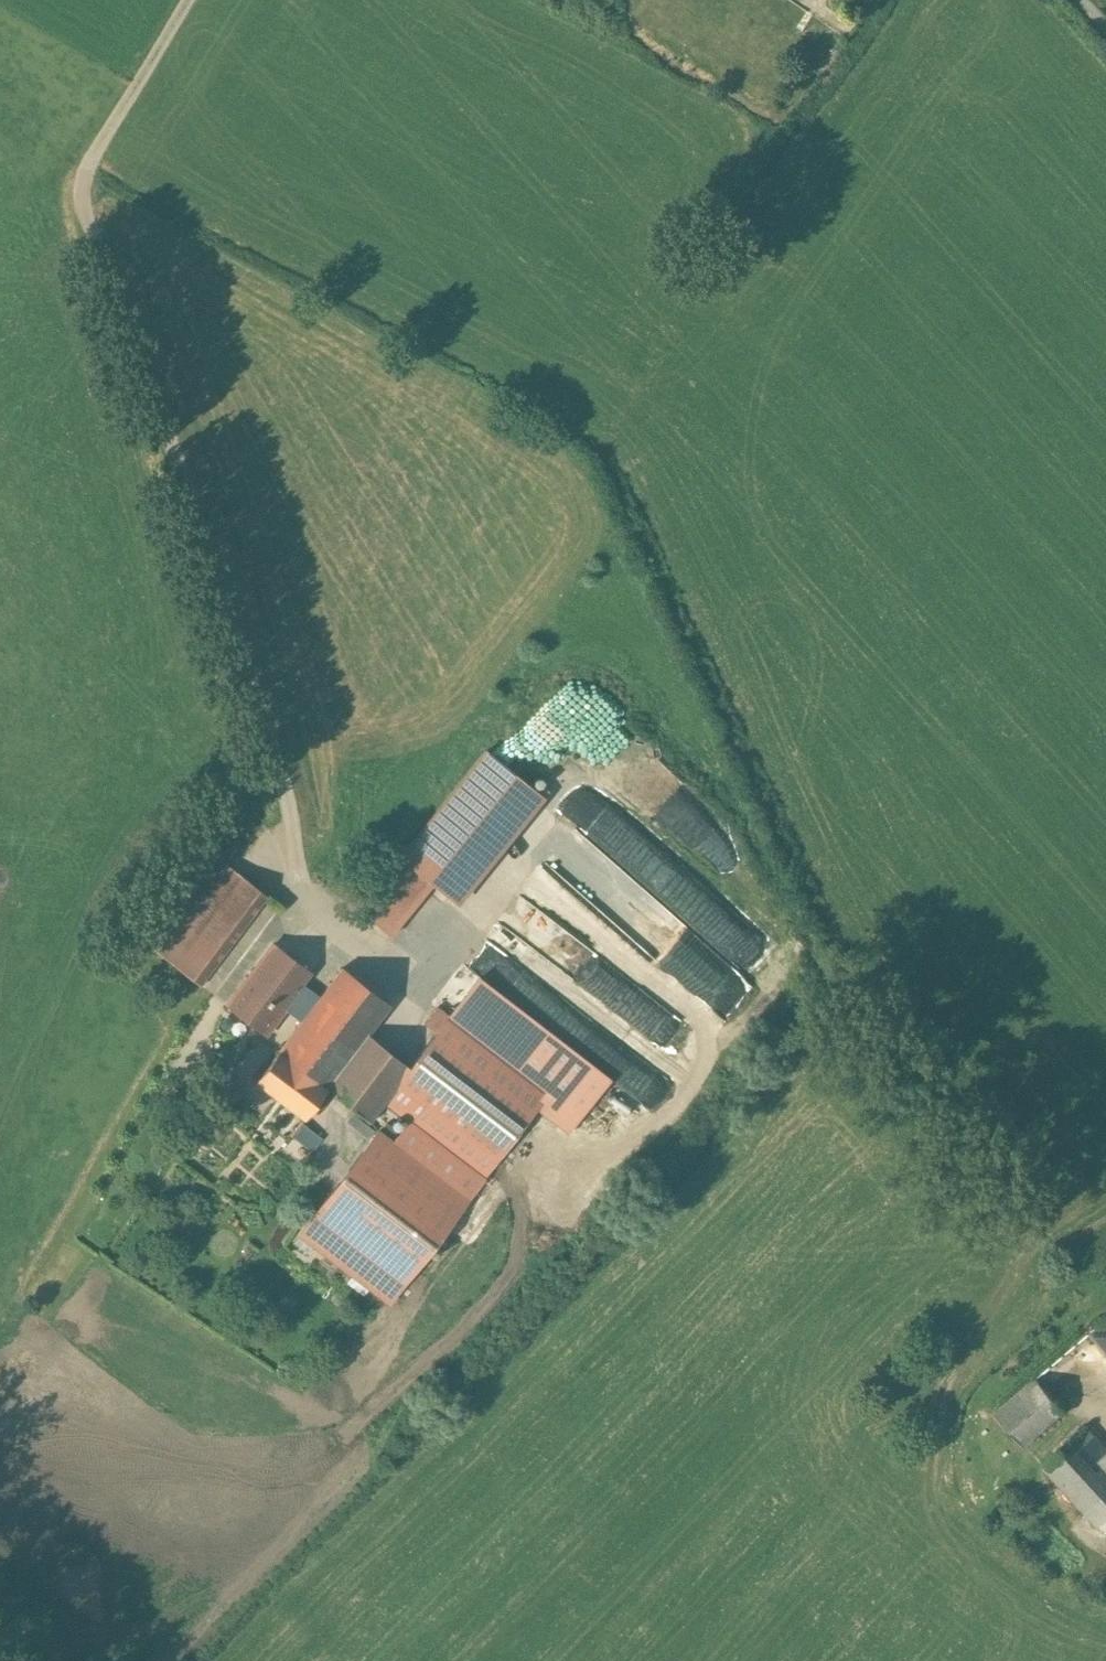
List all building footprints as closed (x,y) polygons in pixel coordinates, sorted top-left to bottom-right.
[(549,803),(492,755),(405,861),(464,904),(549,803)] [(541,859),(662,965),(672,953),(665,947),(677,934),(620,884),(628,875),(605,854),(603,856),(570,827),(541,859)] [(282,907),(229,866),(163,951),(216,992),(282,907)] [(319,976),(279,946),(230,1010),(287,1053),(271,1073),(300,1092),(315,1103),(336,1114),(364,1130),(390,1098),(414,1118),(393,1143),(374,1130),(291,1235),(386,1306),(554,1092),(443,1008),(430,1025),(438,1032),(407,1070),(369,1044),(400,1010),(348,970),(328,996),(313,985),(319,976)] [(588,984),(603,1004),(628,985),(613,965),(588,984)] [(257,1064),(238,1086),(298,1129),(315,1103),(300,1092),(257,1064)] [(1091,1332),(1105,1349),(1105,1319),(1091,1332)] [(1063,1413),(1035,1379),(996,1412),(1024,1445),(1063,1413)] [(1043,1468),(1097,1528),(1105,1520),(1105,1450),(1087,1429),(1043,1468)]
